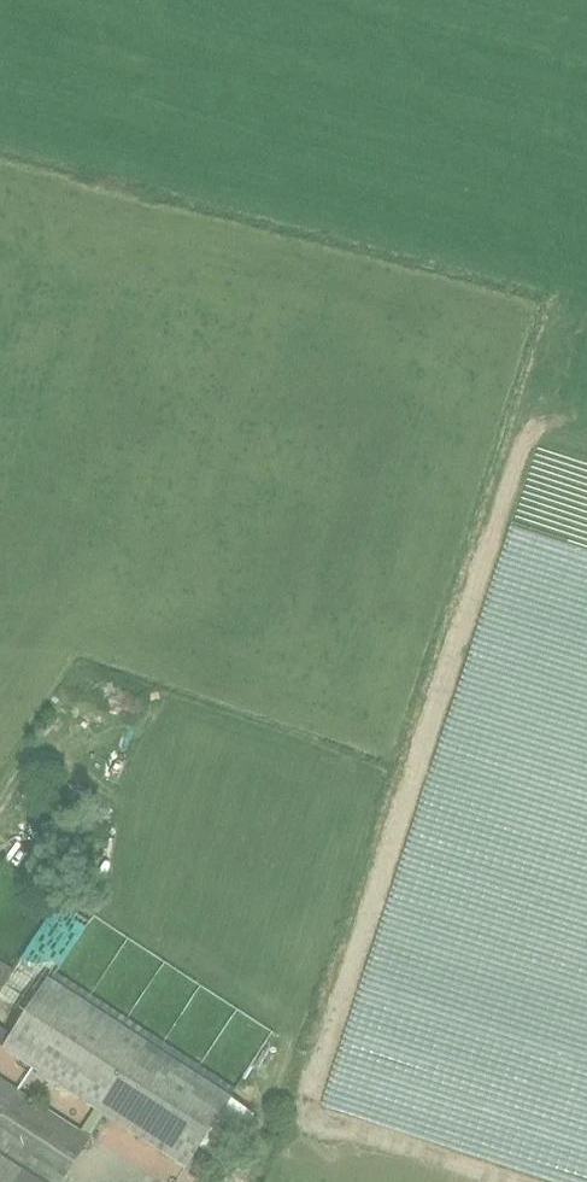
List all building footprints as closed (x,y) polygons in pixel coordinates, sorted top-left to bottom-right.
[(31,953),(67,970),(94,914),(58,897),(31,953)] [(24,969),(36,979),(47,966),(36,956),(24,969)] [(1,988),(13,969),(0,962),(0,987),(1,988)] [(11,1034),(0,1028),(0,1046),(2,1048),(1,1049),(188,1169),(232,1099),(45,980),(11,1034)] [(17,1091),(0,1080),(0,1181),(63,1181),(92,1137),(17,1091)]
